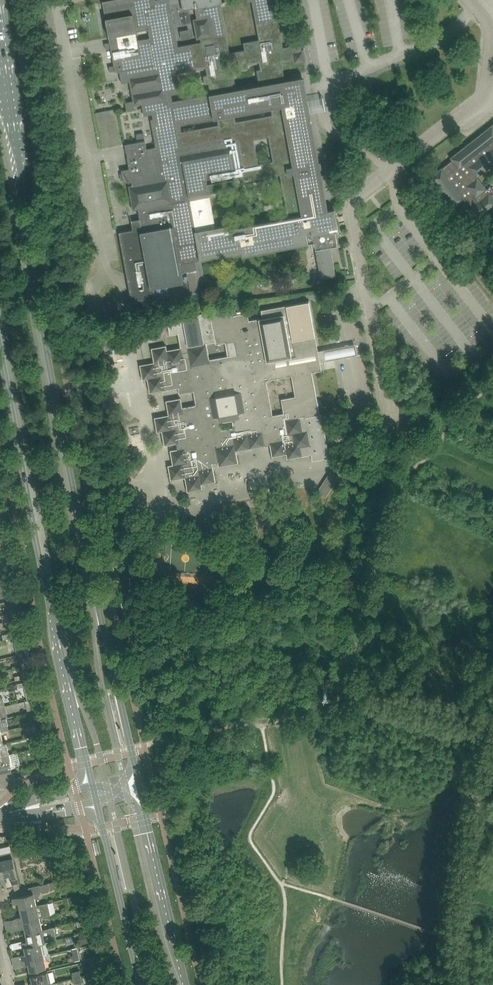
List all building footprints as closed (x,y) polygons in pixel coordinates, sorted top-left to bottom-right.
[(198,42),(178,46),(172,10),(171,5),(171,4),(170,0),(110,0),(103,1),(109,37),(110,42),(105,43),(106,49),(111,48),(114,65),(109,66),(110,72),(115,71),(116,72),(120,71),(122,83),(130,82),(133,100),(125,102),(126,106),(127,111),(135,109),(135,105),(142,104),(144,116),(152,114),(153,119),(151,119),(155,141),(155,143),(156,147),(147,148),(145,141),(145,140),(142,141),(125,144),(126,153),(127,153),(128,157),(127,157),(129,168),(127,169),(121,170),(123,179),(124,183),(132,181),(132,185),(128,186),(133,210),(138,209),(140,219),(142,228),(133,230),(119,232),(127,276),(132,304),(134,303),(156,299),(154,288),(184,282),(182,273),(197,270),(199,281),(202,281),(227,298),(228,305),(235,304),(234,302),(232,292),(229,292),(204,275),(201,260),(243,252),(243,256),(314,243),(316,250),(331,247),(338,246),(335,232),(339,231),(335,209),(328,210),(311,114),(308,99),(304,77),(293,79),(285,81),(282,62),(293,60),(294,64),(306,61),(304,49),(302,49),(301,44),(283,47),(280,28),(284,27),(282,19),(278,19),(277,11),(275,0),(248,0),(248,2),(252,1),(255,16),(259,39),(243,42),(245,49),(230,52),(221,4),(221,3),(223,3),(222,0),(181,0),(183,10),(195,8),(197,18),(193,19),(197,39),(201,39),(201,42),(198,42)] [(115,109),(96,113),(102,148),(122,144),(115,109)] [(450,158),(452,161),(442,168),(431,176),(469,226),(492,207),(492,189),(490,185),(486,189),(478,177),(492,165),(492,124),(450,158)] [(331,247),(316,250),(317,256),(321,278),(336,275),(332,253),(331,247)] [(197,270),(187,272),(191,292),(201,290),(199,281),(197,270)] [(169,287),(157,289),(158,299),(170,296),(169,287)] [(261,310),(263,318),(249,320),(248,312),(237,314),(235,304),(228,305),(229,309),(171,319),(174,334),(182,332),(185,347),(167,350),(166,345),(152,348),(154,362),(140,365),(143,379),(147,378),(150,393),(180,387),(182,393),(194,391),(196,405),(183,407),(181,398),(166,400),(169,414),(155,417),(157,432),(162,431),(165,445),(179,442),(180,448),(170,450),(173,464),(168,465),(171,480),(185,477),(188,491),(203,489),(202,484),(216,481),(212,462),(218,461),(219,466),(238,462),(236,451),(270,444),(272,456),(286,454),(287,458),(311,454),(312,461),(329,458),(322,414),(320,414),(312,372),(322,370),(320,361),(325,360),(324,350),(318,351),(313,321),(310,300),(305,301),(305,302),(261,310)] [(109,389),(93,392),(95,404),(111,401),(109,389)] [(317,491),(325,497),(339,477),(330,471),(317,491)] [(125,475),(109,478),(111,490),(127,487),(125,475)] [(23,624),(14,626),(17,635),(25,633),(23,624)] [(24,672),(21,673),(23,678),(25,677),(25,678),(30,677),(27,667),(23,668),(24,672)] [(0,720),(0,732),(1,732),(9,730),(6,718),(1,720),(0,720)] [(10,754),(7,743),(0,744),(0,757),(10,754)] [(0,757),(0,775),(12,772),(10,767),(12,766),(10,754),(0,757)] [(1,860),(4,877),(11,875),(15,890),(20,888),(11,852),(0,854),(0,858),(1,860)] [(19,902),(20,909),(37,905),(35,898),(38,897),(42,891),(43,892),(48,891),(50,889),(54,888),(55,886),(54,881),(29,887),(30,893),(12,897),(14,903),(19,902)] [(5,920),(6,925),(39,917),(52,914),(49,902),(37,905),(20,909),(22,916),(5,920)] [(24,926),(26,933),(42,930),(39,917),(6,925),(7,931),(24,926)] [(23,941),(24,947),(41,943),(45,942),(57,939),(54,927),(42,930),(26,933),(28,940),(23,941)] [(89,933),(80,935),(82,944),(91,942),(89,933)] [(26,954),(21,955),(22,960),(43,955),(41,945),(41,943),(24,947),(26,954)] [(43,955),(22,960),(24,965),(28,964),(30,971),(46,968),(43,955)] [(96,959),(90,960),(91,967),(98,965),(96,959)] [(31,984),(43,984),(51,983),(48,971),(31,975),(33,984),(30,984),(31,984)]
